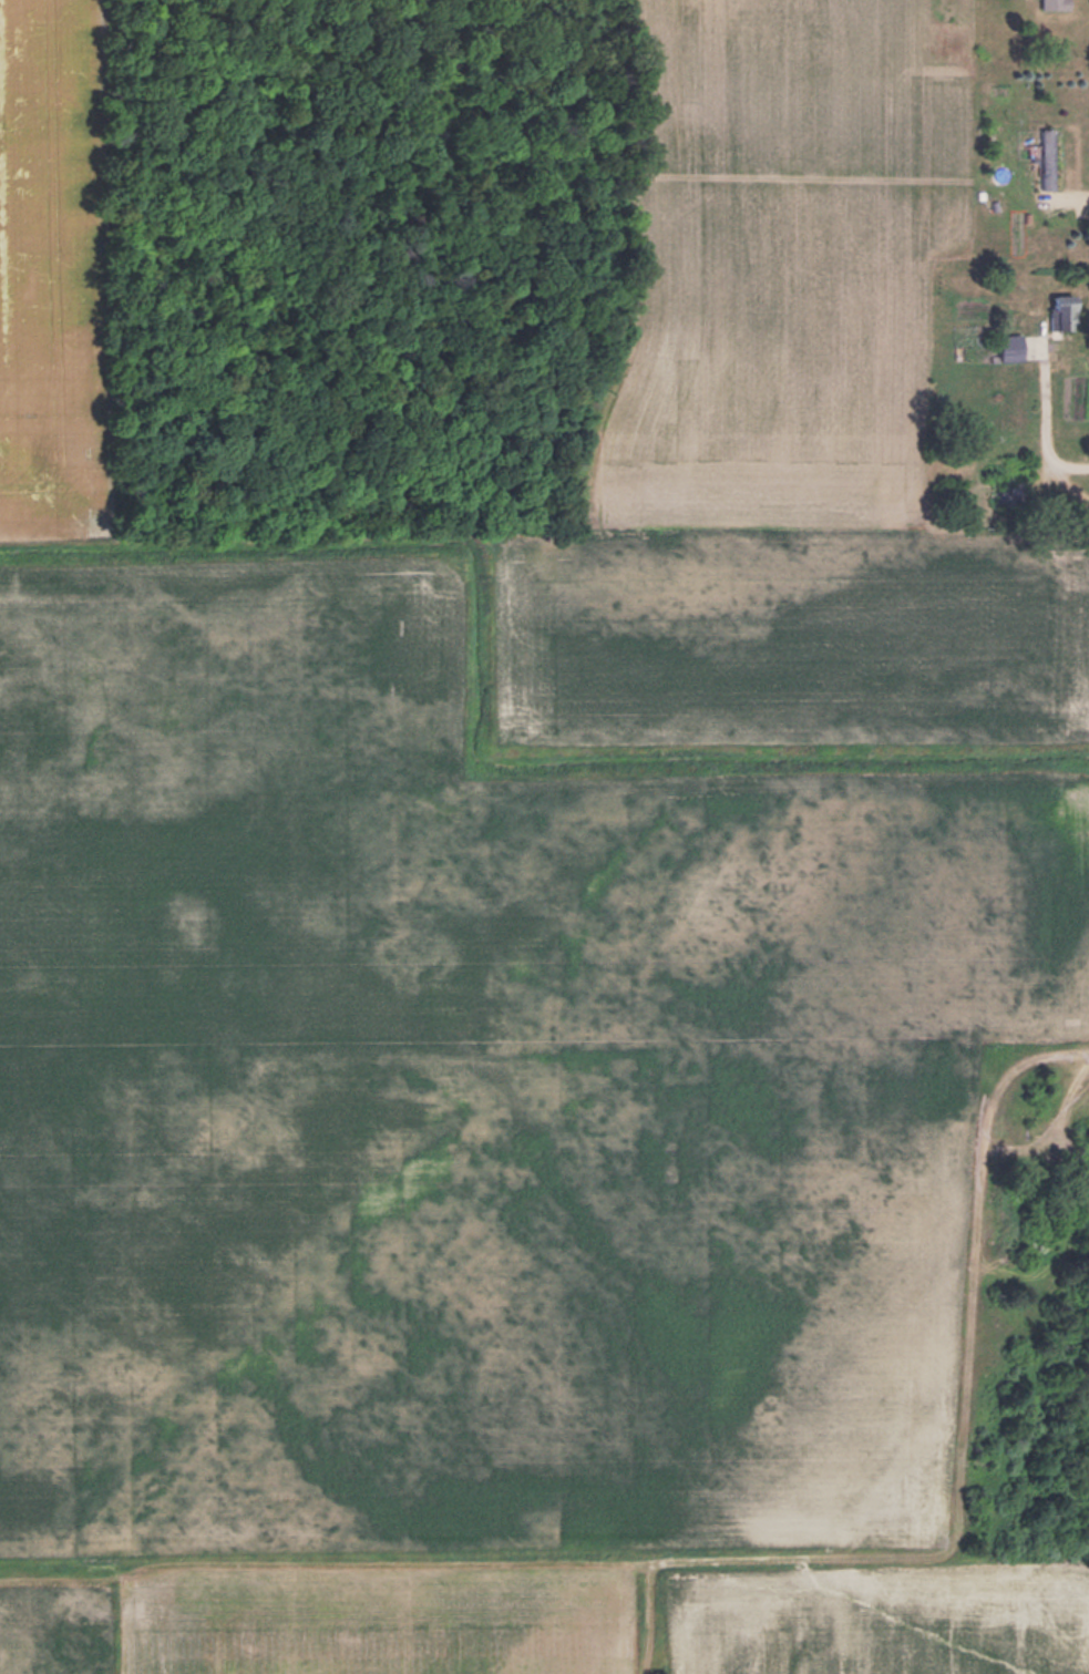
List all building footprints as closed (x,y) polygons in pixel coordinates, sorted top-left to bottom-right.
[(1042,10),(1071,10),(1071,0),(1042,0),(1042,10)] [(1040,188),(1056,188),(1057,129),(1041,129),(1040,188)] [(1001,334),(1001,361),(1028,361),(1028,334),(1001,334)]
